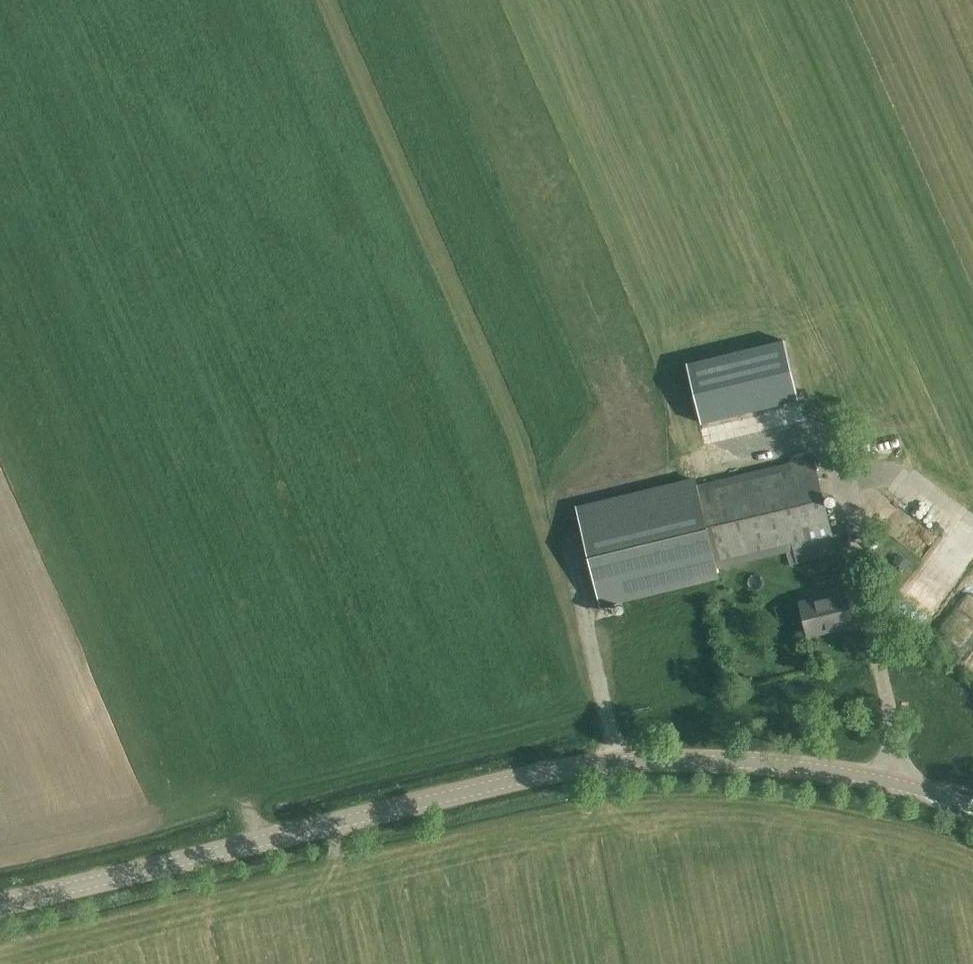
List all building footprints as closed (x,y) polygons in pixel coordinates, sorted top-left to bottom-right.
[(701,421),(800,400),(787,338),(688,359),(701,421)] [(702,500),(690,502),(700,551),(714,548),(718,566),(834,537),(814,458),(698,488),(702,500)] [(697,481),(579,510),(602,605),(720,575),(714,548),(700,551),(690,502),(702,500),(698,488),(697,481)] [(900,554),(895,561),(904,568),(909,562),(900,554)] [(845,588),(800,599),(809,636),(854,625),(845,588)]
